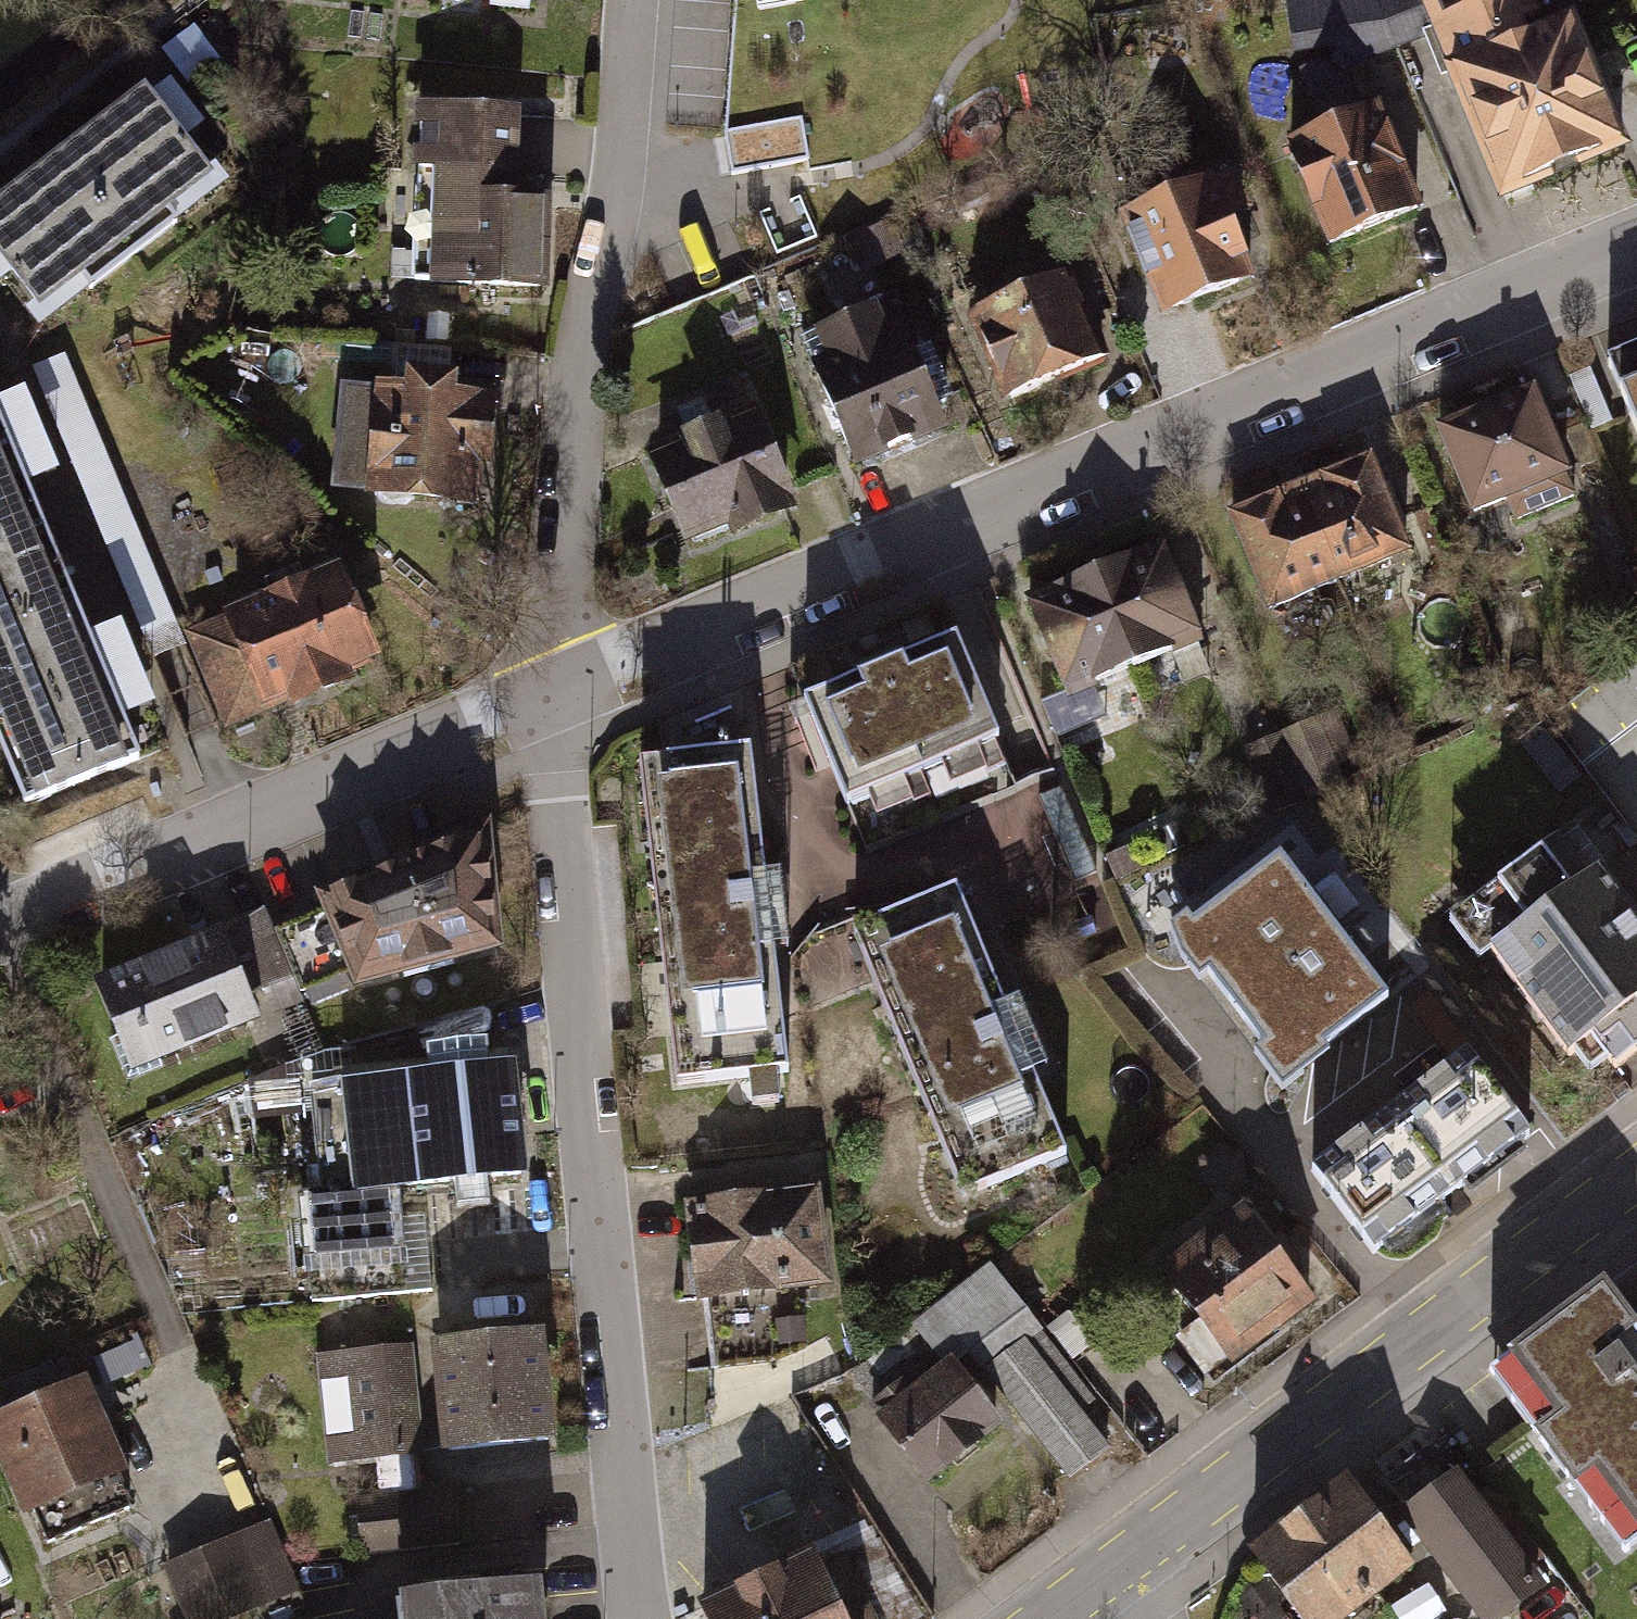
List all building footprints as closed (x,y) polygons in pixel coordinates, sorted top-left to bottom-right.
[(1357,38),(1355,0),(1293,0),(1295,42),(1357,38)] [(1505,198),(1631,147),(1577,15),(1548,27),(1537,0),(1424,0),(1505,198)] [(1383,96),(1285,138),(1326,233),(1424,191),(1383,96)] [(0,219),(0,271),(41,324),(216,188),(150,103),(0,219)] [(742,169),(815,155),(807,112),(734,126),(742,169)] [(528,121),(421,117),(418,183),(440,184),(435,302),(554,307),(558,204),(525,203),(528,121)] [(1217,165),(1109,213),(1153,310),(1260,261),(1217,165)] [(1086,265),(972,310),(1005,391),(1118,345),(1086,265)] [(916,293),(820,330),(864,445),(960,409),(916,293)] [(1608,363),(1636,435),(1636,351),(1608,363)] [(1532,376),(1429,416),(1461,501),(1565,462),(1532,376)] [(411,386),(409,402),(346,394),(333,498),(366,502),(365,510),(484,525),(498,412),(459,410),(461,392),(411,386)] [(773,398),(650,444),(684,533),(807,486),(773,398)] [(27,787),(139,741),(0,411),(0,723),(27,787)] [(1369,446),(1227,508),(1269,604),(1411,541),(1369,446)] [(1175,530),(1030,593),(1068,680),(1213,616),(1175,530)] [(344,547),(179,623),(222,718),(388,642),(344,547)] [(958,619),(817,689),(861,778),(1002,709),(958,619)] [(744,729),(648,740),(686,1063),(782,1052),(744,729)] [(1291,825),(1182,911),(1292,1051),(1401,965),(1291,825)] [(498,828),(323,903),(360,983),(504,953),(498,828)] [(1636,1042),(1636,884),(1606,842),(1571,868),(1543,830),(1460,891),(1596,1073),(1636,1042)] [(962,861),(855,906),(969,1176),(1076,1130),(962,861)] [(231,929),(101,984),(138,1071),(268,1017),(231,929)] [(380,1184),(379,1168),(446,1161),(448,1186),(481,1183),(478,1158),(516,1154),(506,1043),(485,1045),(484,1032),(483,1019),(421,1023),(424,1050),(335,1056),(345,1167),(301,1171),(307,1242),(385,1234),(380,1184)] [(1486,1021),(1321,1144),(1386,1229),(1550,1106),(1486,1021)] [(818,1173),(692,1188),(703,1289),(829,1275),(818,1173)] [(1245,1191),(1160,1260),(1236,1352),(1321,1284),(1245,1191)] [(859,1374),(930,1469),(1012,1408),(1064,1478),(1119,1437),(996,1272),(859,1374)] [(1592,1292),(1478,1376),(1619,1565),(1636,1552),(1636,1353),(1592,1292)] [(444,1447),(553,1438),(545,1332),(436,1341),(444,1447)] [(405,1347),(308,1355),(318,1466),(415,1458),(405,1347)] [(0,1404),(0,1462),(21,1505),(130,1454),(87,1363),(0,1404)] [(1460,1472),(1401,1512),(1475,1618),(1514,1618),(1546,1597),(1460,1472)] [(1352,1481),(1253,1557),(1301,1618),(1352,1618),(1419,1567),(1352,1481)] [(445,1487),(346,1499),(353,1555),(452,1543),(445,1487)] [(181,1618),(210,1618),(289,1585),(259,1514),(155,1559),(181,1618)] [(694,1602),(703,1618),(846,1618),(807,1543),(694,1602)] [(543,1575),(399,1590),(401,1618),(547,1618),(543,1575)]
